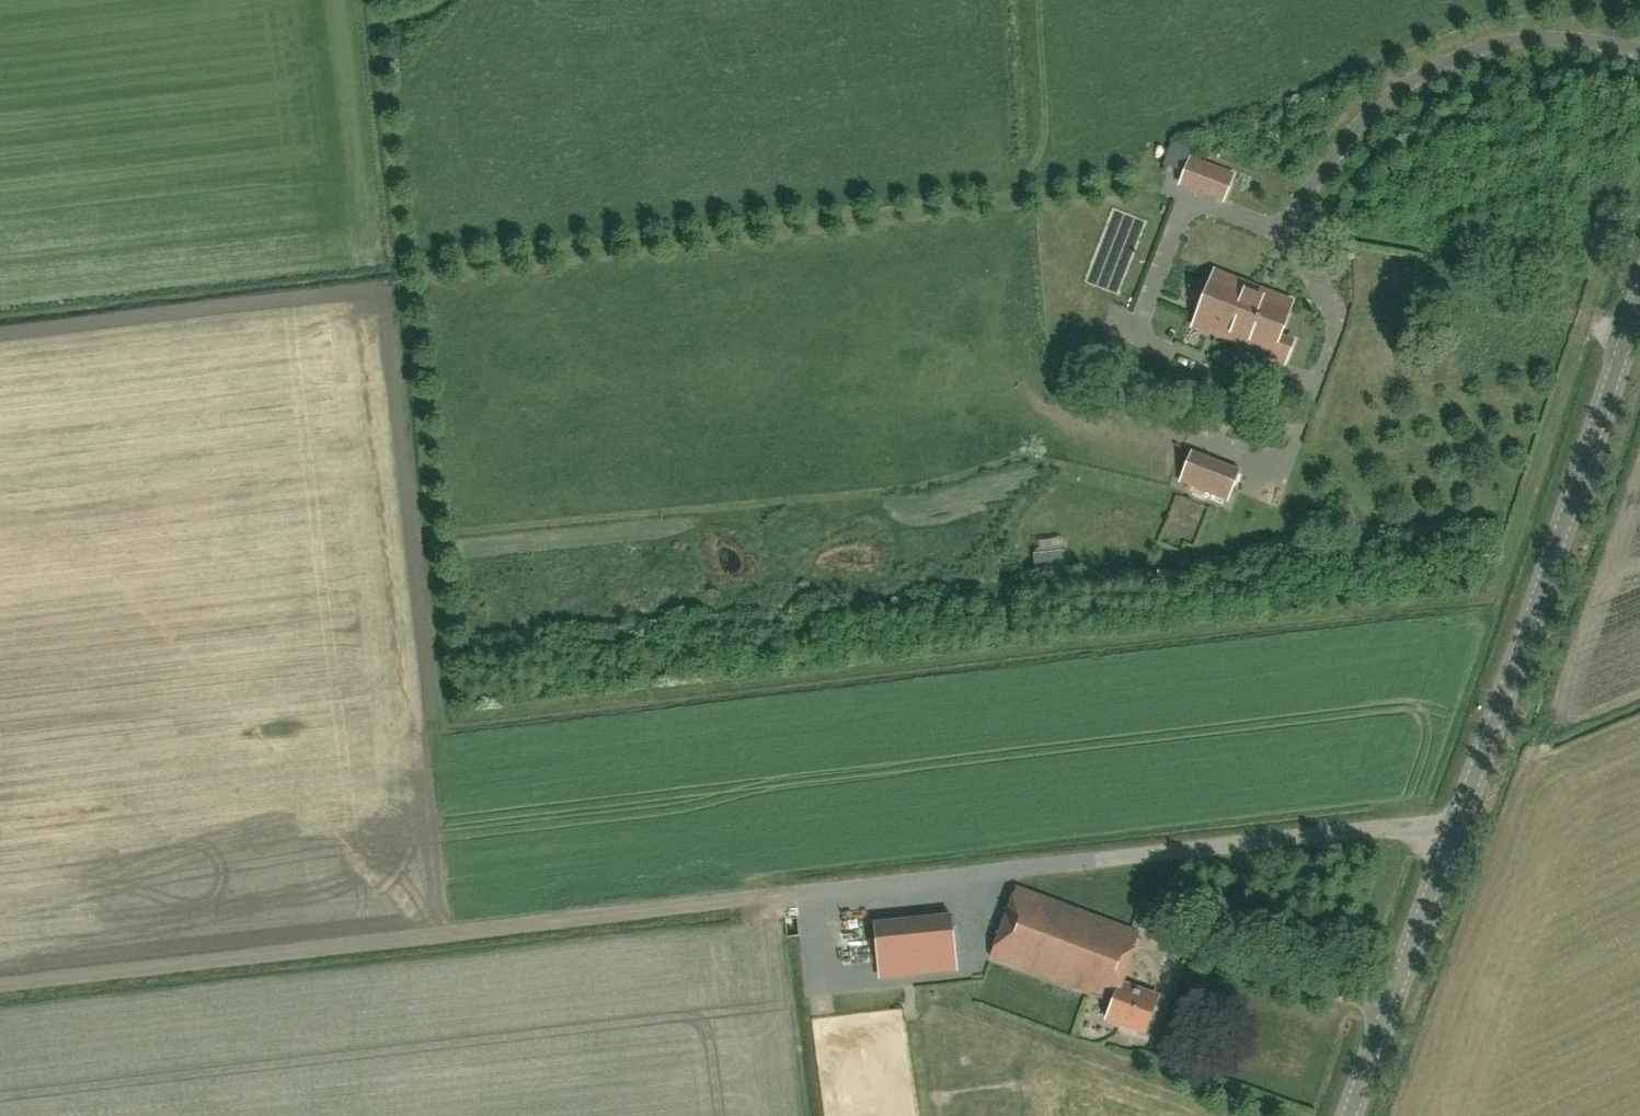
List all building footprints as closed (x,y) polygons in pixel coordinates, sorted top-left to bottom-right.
[(1191,158),(1183,178),(1224,194),(1232,174),(1191,158)] [(1215,271),(1193,326),(1239,344),(1242,336),(1262,343),(1258,353),(1283,362),(1292,340),(1278,334),(1291,300),(1215,271)] [(1192,452),(1181,481),(1226,498),(1237,470),(1192,452)] [(1144,1032),(1157,996),(1121,983),(1140,933),(1017,887),(991,956),(1114,1001),(1107,1018),(1144,1032)] [(874,922),(879,966),(955,958),(951,915),(874,922)]
